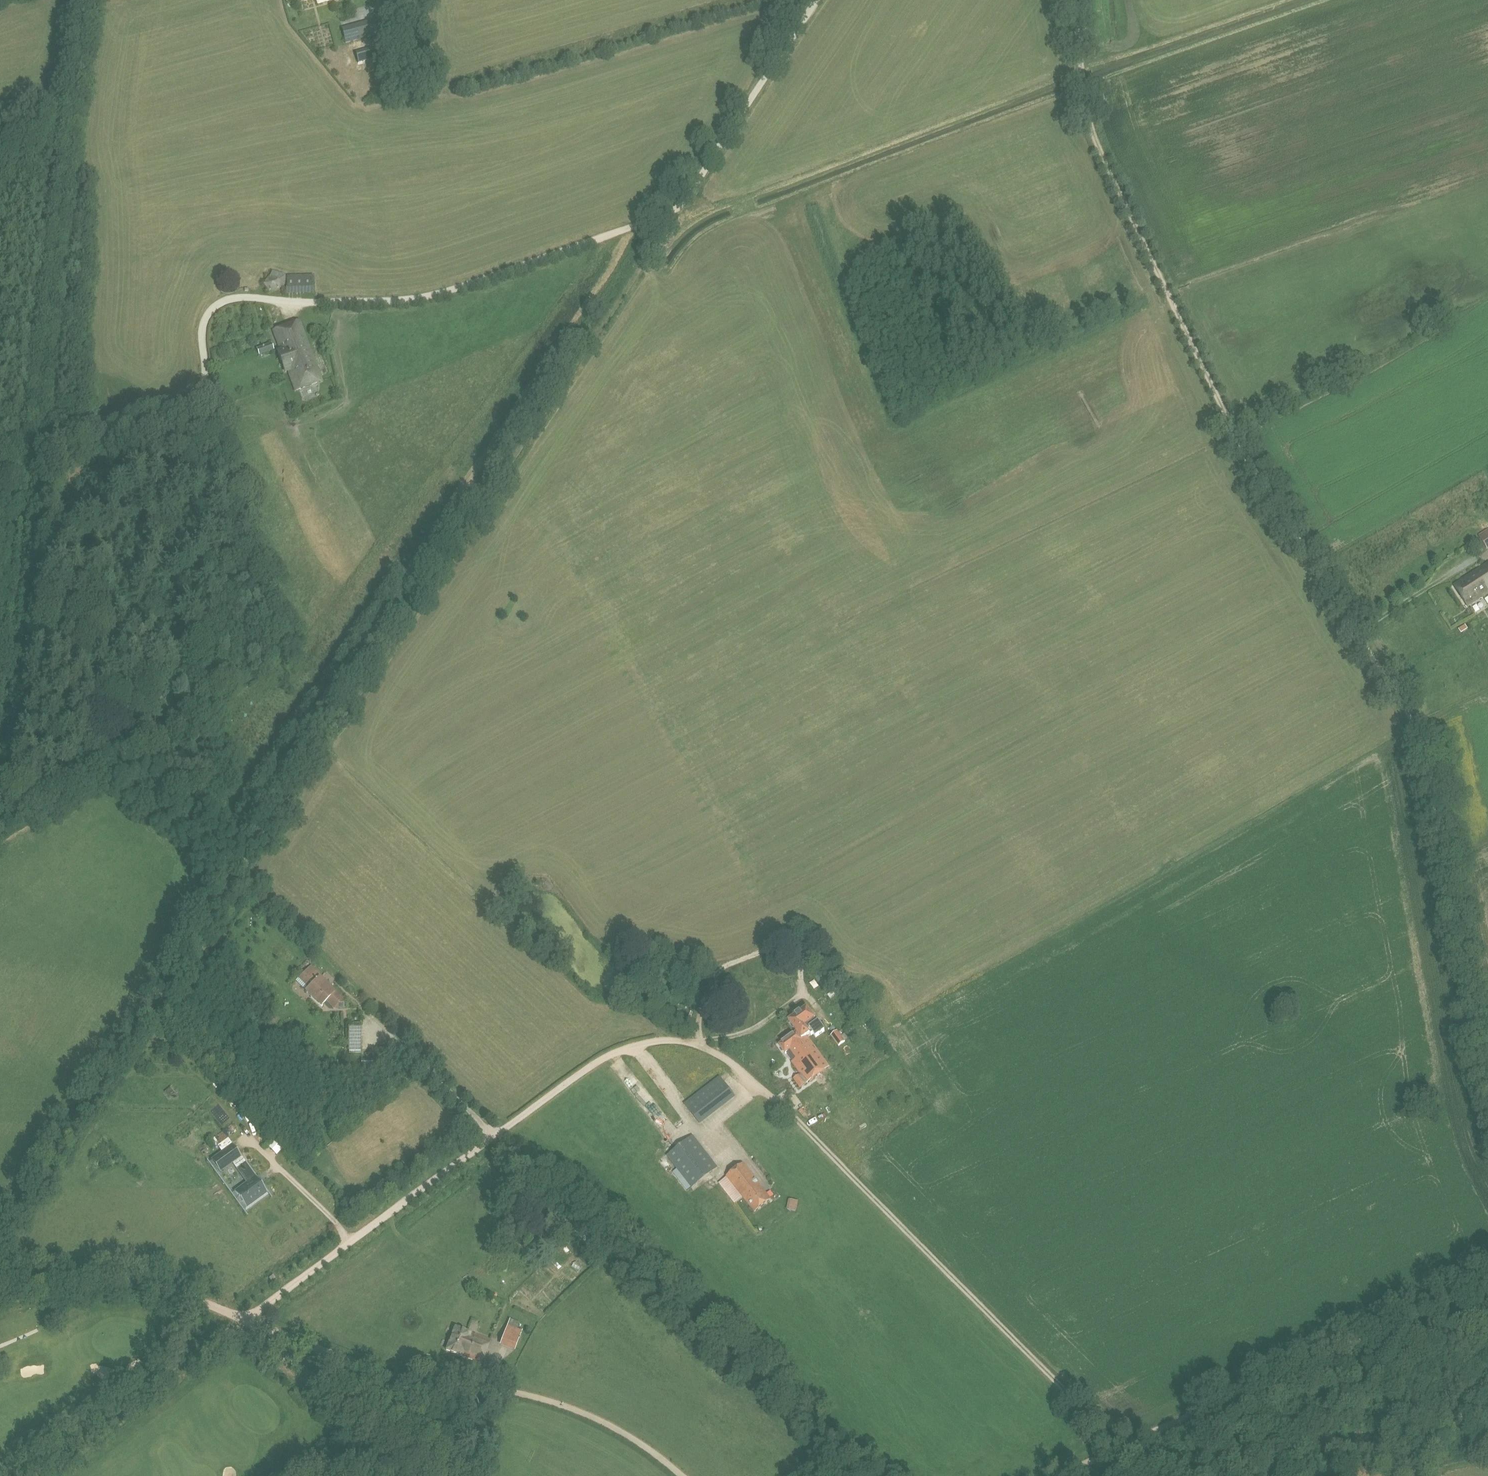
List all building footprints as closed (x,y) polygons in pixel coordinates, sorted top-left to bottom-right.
[(374,20),(365,22),(369,35),(378,32),(374,20)] [(368,64),(360,54),(338,70),(345,80),(368,64)] [(280,293),(287,290),(287,294),(314,295),(314,276),(286,276),(272,271),(271,277),(265,284),(271,293),(279,289),(280,293)] [(299,322),(274,331),(282,350),(280,351),(288,371),(291,370),(299,389),(321,381),(299,322)] [(275,350),(272,343),(258,349),(260,355),(275,350)] [(1469,607),(1487,594),(1487,564),(1455,586),(1469,607)] [(811,973),(824,991),(833,984),(822,967),(811,973)] [(342,1001),(310,969),(301,978),(311,988),(305,993),(320,1008),(326,1002),(333,1010),(342,1001)] [(827,994),(831,1000),(841,993),(837,987),(827,994)] [(830,1067),(807,1035),(811,1032),(807,1026),(816,1019),(808,1008),(789,1021),(797,1032),(780,1045),(796,1068),(789,1073),(800,1088),(830,1067)] [(362,1016),(350,1016),(350,1040),(362,1040),(362,1016)] [(811,1029),(817,1037),(826,1031),(819,1022),(811,1029)] [(845,1029),(840,1033),(839,1031),(832,1036),(839,1047),(846,1042),(846,1041),(850,1037),(845,1029)] [(361,1060),(361,1071),(374,1071),(374,1060),(361,1060)] [(693,1098),(707,1117),(735,1096),(721,1077),(693,1098)] [(817,1092),(823,1085),(819,1081),(813,1088),(817,1092)] [(176,1104),(186,1098),(181,1088),(171,1094),(176,1104)] [(680,1134),(652,1090),(639,1098),(653,1120),(656,1119),(670,1140),(680,1134)] [(796,1092),(788,1094),(790,1102),(798,1100),(796,1092)] [(212,1138),(218,1146),(228,1139),(222,1131),(212,1138)] [(693,1187),(718,1168),(694,1136),(668,1156),(693,1187)] [(241,1155),(233,1144),(211,1160),(219,1170),(241,1155)] [(249,1181),(235,1191),(246,1207),(268,1192),(247,1163),(239,1168),(249,1181)] [(743,1197),(756,1213),(772,1200),(744,1164),(728,1177),(734,1185),(727,1191),(736,1203),(743,1197)] [(501,1345),(516,1351),(523,1331),(518,1329),(520,1322),(511,1319),(501,1345)] [(448,1350),(483,1364),(492,1340),(456,1327),(448,1350)]
